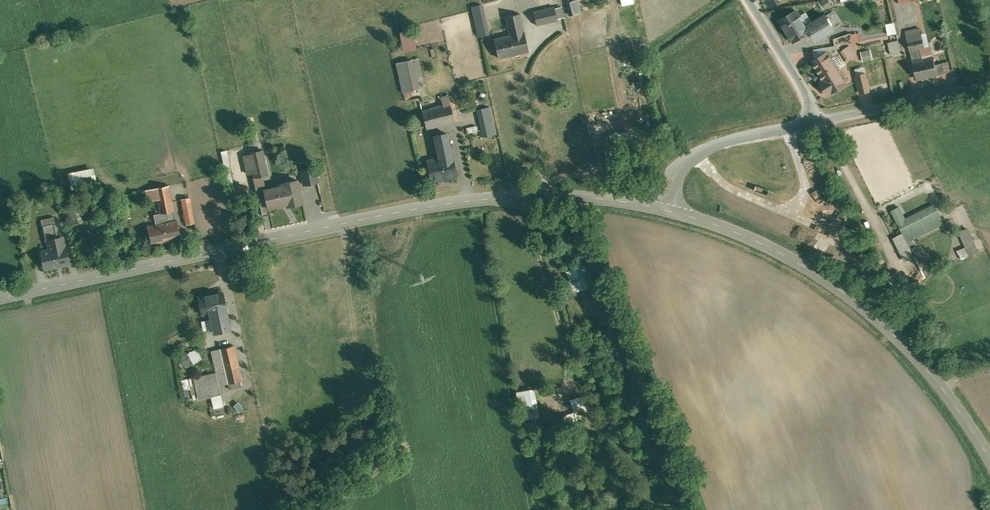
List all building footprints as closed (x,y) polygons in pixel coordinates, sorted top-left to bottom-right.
[(581,12),(577,0),(571,0),(567,1),(571,15),(581,12)] [(483,4),(471,6),(477,37),(489,34),(483,4)] [(554,6),(533,11),(536,25),(557,20),(557,18),(554,8),(554,6)] [(562,6),(554,8),(557,18),(564,17),(562,6)] [(807,27),(796,10),(781,20),(794,42),(809,32),(813,33),(817,40),(834,29),(826,15),(807,27)] [(519,14),(506,17),(510,35),(523,32),(519,14)] [(936,21),(924,24),(926,30),(937,28),(936,21)] [(887,35),(896,34),(894,22),(885,24),(887,35)] [(921,28),(906,31),(911,51),(921,48),(925,47),(921,28)] [(400,33),(404,51),(417,48),(413,30),(400,33)] [(510,35),(494,39),(499,58),(528,51),(523,32),(510,35)] [(851,33),(834,39),(835,45),(838,45),(853,42),(852,34),(851,33)] [(890,55),(901,52),(898,40),(887,42),(890,55)] [(835,45),(826,47),(827,53),(828,53),(831,58),(839,53),(839,52),(840,52),(838,45),(835,45)] [(850,46),(840,52),(839,52),(839,53),(844,61),(855,54),(850,46)] [(813,50),(814,55),(827,52),(825,47),(813,50)] [(921,48),(911,51),(913,59),(923,57),(921,48)] [(871,50),(861,52),(864,61),(873,59),(871,50)] [(827,53),(813,62),(825,81),(821,83),(828,95),(847,83),(831,58),(828,53),(827,53)] [(934,57),(923,60),(923,57),(913,59),(917,78),(938,74),(936,64),(934,57)] [(413,59),(396,63),(403,92),(420,88),(413,59)] [(943,62),(936,64),(938,74),(946,73),(943,62)] [(867,73),(857,76),(861,93),(871,91),(867,73)] [(443,105),(422,110),(426,128),(455,121),(449,96),(441,98),(443,105)] [(491,107),(476,110),(482,137),(496,134),(491,107)] [(446,133),(435,136),(439,159),(428,161),(432,181),(456,176),(451,156),(446,133)] [(263,150),(250,153),(251,155),(254,167),(256,178),(269,175),(263,150)] [(251,155),(244,156),(247,169),(254,167),(251,155)] [(315,168),(301,171),(304,185),(318,181),(315,168)] [(68,173),(72,190),(96,185),(93,169),(68,173)] [(284,186),(264,190),(265,194),(268,207),(288,203),(288,206),(302,203),(297,180),(283,183),(284,186)] [(167,186),(145,190),(147,202),(155,200),(158,214),(172,211),(167,186)] [(244,187),(235,189),(237,200),(246,198),(244,187)] [(265,194),(259,196),(263,216),(270,214),(268,207),(265,194)] [(189,198),(181,200),(186,224),(194,222),(189,198)] [(936,205),(905,221),(898,207),(892,210),(907,241),(944,222),(936,205)] [(79,206),(67,208),(70,223),(82,221),(79,206)] [(128,208),(118,210),(120,219),(130,217),(128,208)] [(158,214),(153,215),(155,226),(147,228),(150,245),(178,239),(172,211),(158,214)] [(55,223),(42,225),(46,242),(48,241),(50,251),(55,250),(53,239),(58,238),(55,223)] [(968,228),(960,232),(970,255),(978,252),(968,228)] [(58,238),(53,239),(55,250),(50,251),(41,252),(45,269),(69,264),(66,247),(65,247),(63,237),(58,238)] [(584,266),(573,271),(577,284),(589,280),(584,266)] [(222,292),(198,298),(202,314),(209,312),(214,333),(230,329),(222,292)] [(234,345),(220,348),(228,383),(242,380),(234,345)] [(228,383),(220,348),(211,350),(216,372),(219,385),(228,383)] [(201,359),(196,349),(188,354),(193,364),(201,359)] [(193,364),(188,354),(180,358),(186,368),(193,364)] [(220,394),(215,373),(194,378),(199,398),(211,396),(220,394)] [(231,389),(241,387),(240,381),(230,383),(231,389)] [(523,420),(524,426),(535,424),(533,418),(538,417),(533,388),(514,391),(520,420),(523,420)] [(211,396),(213,403),(222,401),(220,394),(211,396)] [(570,401),(563,403),(566,410),(572,408),(570,401)]
